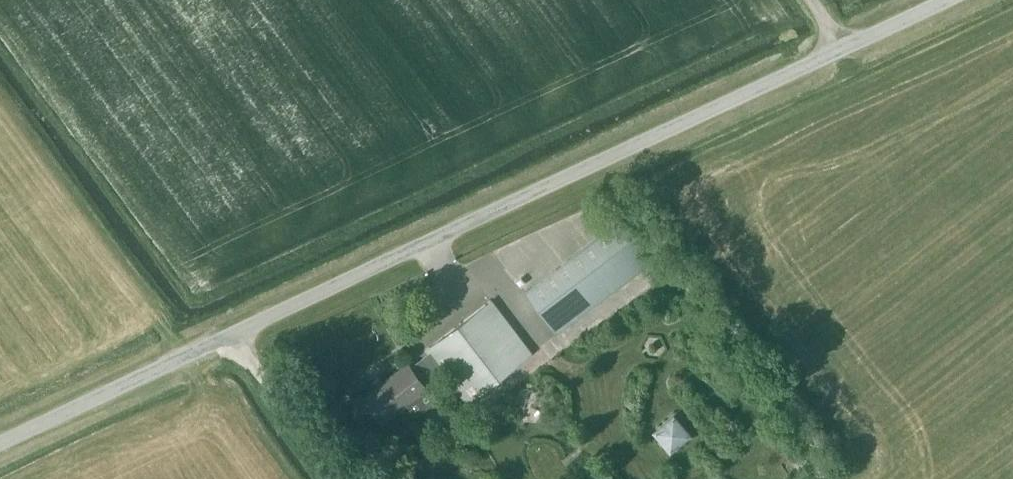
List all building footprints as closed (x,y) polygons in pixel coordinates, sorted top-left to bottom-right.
[(656,258),(624,215),(525,290),(557,332),(656,258)] [(469,402),(533,354),(493,300),(428,348),(428,349),(431,353),(412,368),(408,364),(364,397),(383,422),(427,389),(425,387),(445,373),(469,402)] [(674,414),(652,432),(670,454),(692,436),(674,414)]
